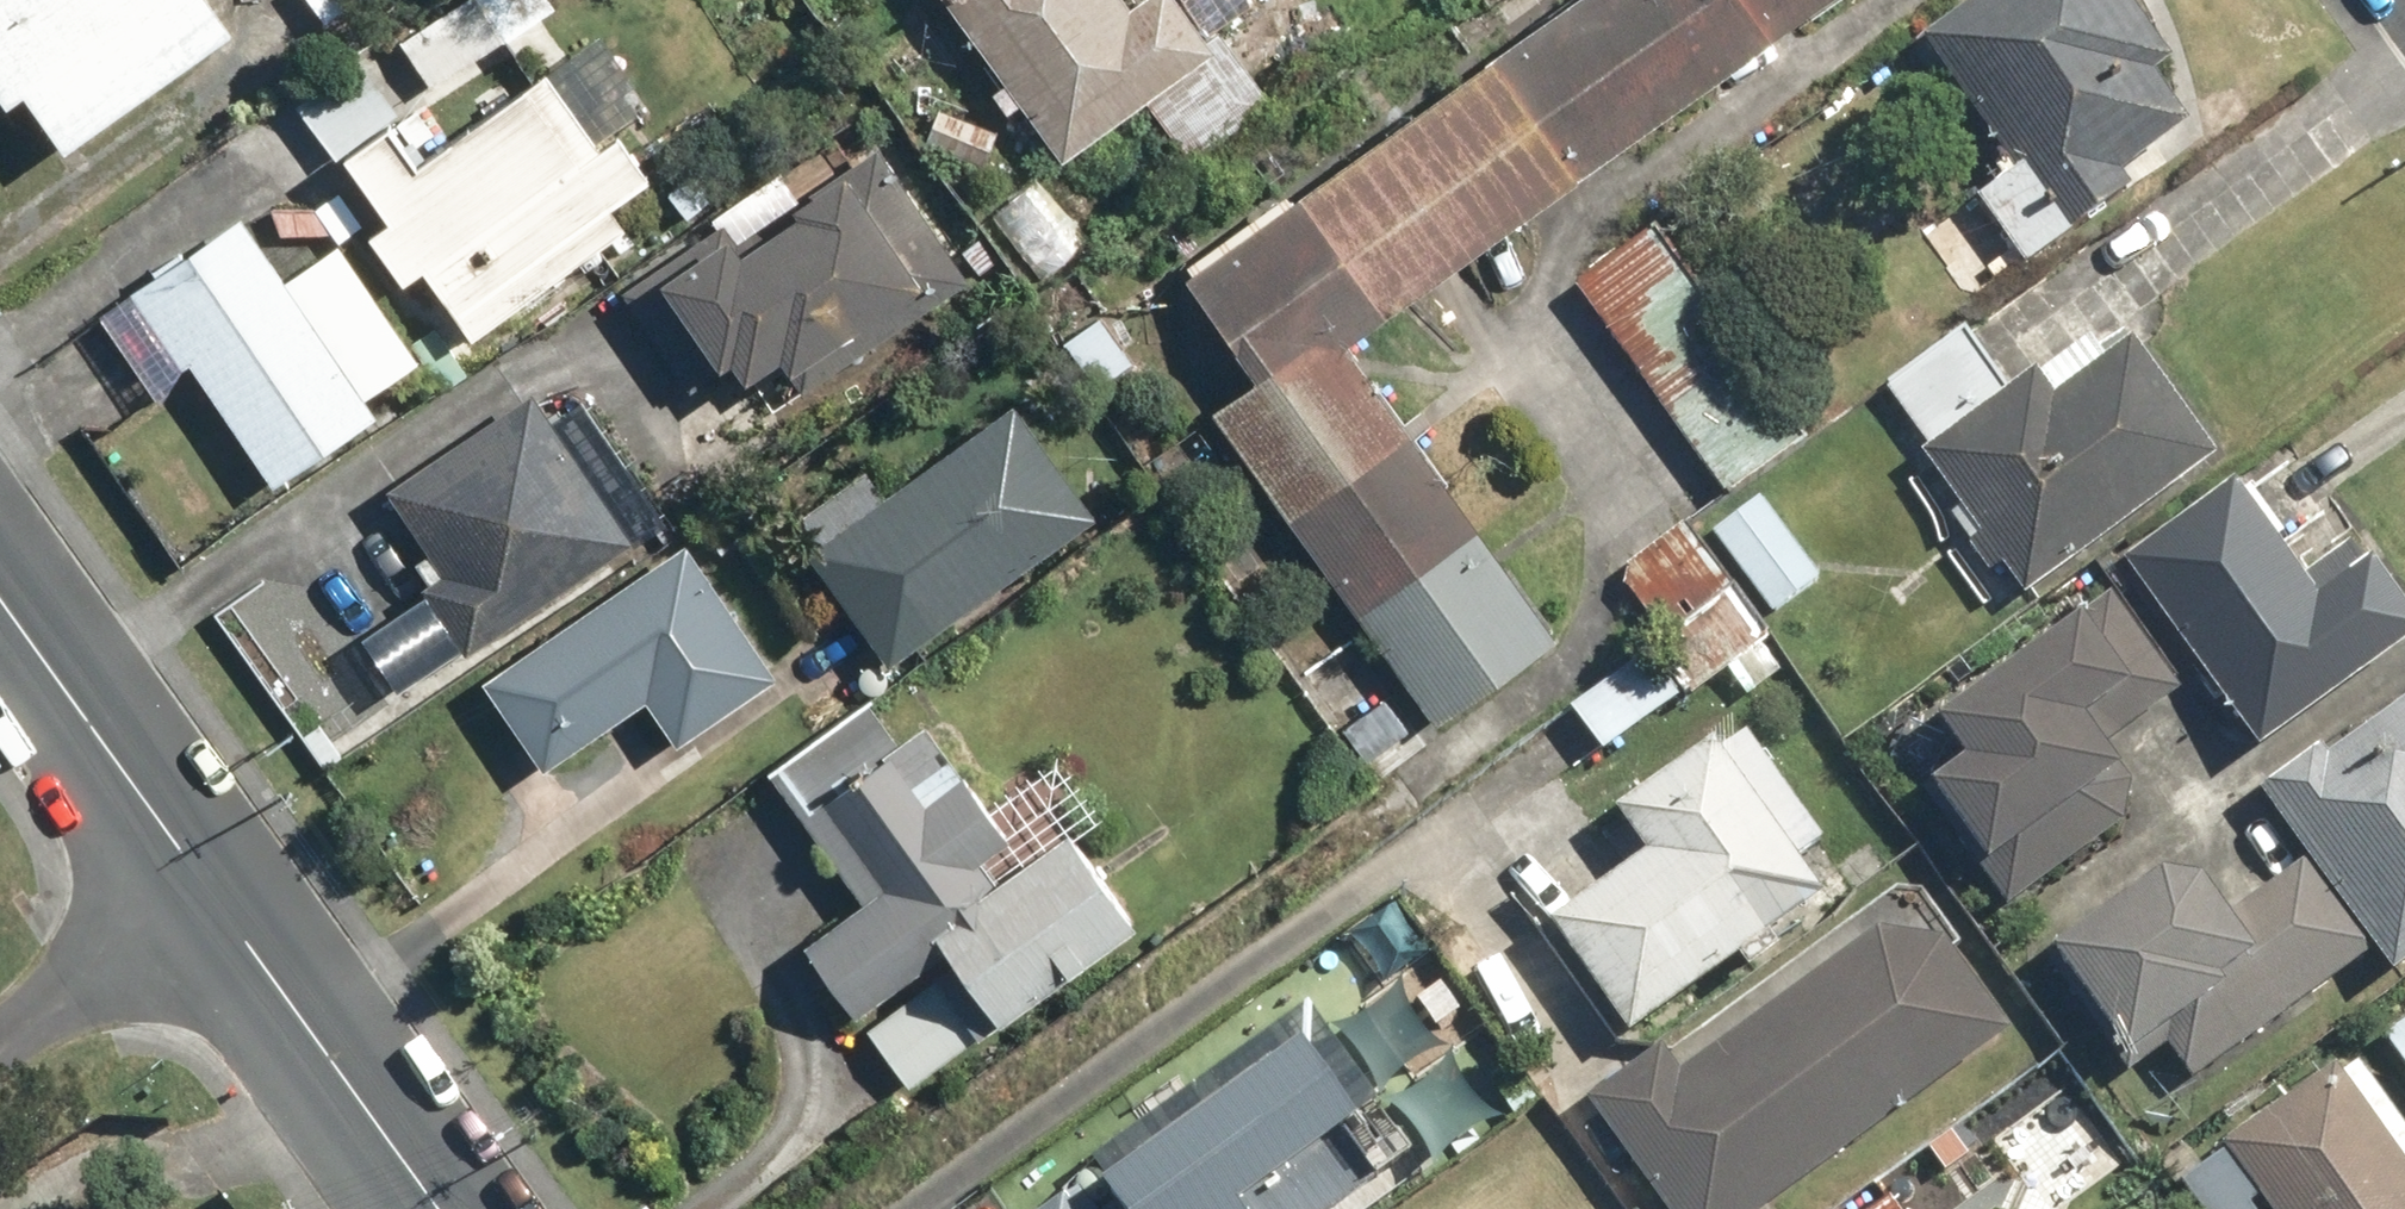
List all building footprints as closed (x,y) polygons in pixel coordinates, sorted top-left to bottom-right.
[(13,99),(29,88),(69,146),(240,29),(220,0),(0,0),(0,81),(13,99)] [(331,22),(361,0),(315,0),(331,22)] [(391,33),(431,91),(558,4),(556,0),(439,0),(391,33)] [(1007,75),(993,85),(1015,117),(1035,103),(1072,158),(1152,104),(1193,164),(1282,103),(1232,29),(1217,38),(1191,0),(1138,0),(1135,2),(1134,0),(956,0),(1007,75)] [(1189,267),(1266,375),(1220,409),(1442,720),(1564,632),(1353,336),(1824,0),(1563,0),(1189,267)] [(1982,194),(2032,264),(2225,126),(2134,0),(1988,0),(1930,41),(2020,167),(1982,194)] [(364,53),(294,103),(337,164),(352,154),(398,217),(373,235),(407,283),(432,265),(481,334),(635,223),(618,199),(662,168),(632,126),(656,109),(602,33),(571,56),(547,23),(510,49),(533,81),(448,142),(418,100),(404,110),(364,53)] [(788,165),(597,308),(667,401),(727,357),(775,421),(999,254),(978,226),(955,243),(882,145),(812,197),(788,165)] [(247,211),(104,304),(162,393),(201,367),(277,483),(386,412),(374,394),(428,359),(350,239),(290,278),(247,211)] [(1663,226),(1580,285),(1732,496),(1815,437),(1663,226)] [(1105,308),(1062,340),(1102,394),(1146,362),(1105,308)] [(1969,334),(1891,392),(1939,457),(1901,485),(1996,614),(2222,449),(2140,338),(2117,355),(2100,331),(2013,394),(1969,334)] [(542,388),(389,489),(439,565),(410,584),(457,654),(672,512),(588,385),(555,407),(542,388)] [(870,461),(794,518),(898,659),(1101,510),(1017,396),(890,489),(870,461)] [(2129,550),(2213,676),(2202,683),(2249,754),(2404,649),(2404,591),(2365,531),(2311,567),(2247,472),(2129,550)] [(1765,498),(1717,533),(1776,613),(1824,577),(1765,498)] [(1636,619),(1656,647),(1688,692),(1728,664),(1749,695),(1790,666),(1692,529),(1625,576),(1649,609),(1636,619)] [(486,680),(547,770),(654,698),(685,744),(785,676),(694,540),(486,680)] [(2229,736),(2117,593),(2016,671),(2008,660),(1943,710),(1977,753),(1928,790),(2014,901),(2229,736)] [(1576,703),(1609,749),(1688,692),(1656,647),(1576,703)] [(1435,753),(1389,692),(1340,728),(1387,790),(1435,753)] [(873,695),(769,771),(867,902),(807,946),(912,1087),(1145,915),(1082,831),(1110,810),(1061,744),(991,796),(937,723),(909,743),(873,695)] [(2273,793),(2311,849),(2385,954),(2399,974),(2404,970),(2404,703),(2273,793)] [(1656,848),(1556,921),(1635,1029),(1740,953),(1756,974),(1798,943),(1787,928),(1837,892),(1809,853),(1833,836),(1747,719),(1626,807),(1656,848)] [(2131,1075),(2172,1047),(2197,1083),(2385,954),(2311,849),(2229,906),(2197,859),(2050,960),(2131,1075)] [(1596,1095),(1677,1208),(1765,1208),(2021,1030),(1910,874),(1596,1095)] [(1401,896),(1353,928),(1381,968),(1429,936),(1401,896)] [(1094,1170),(1123,1208),(1338,1208),(1392,1169),(1358,1124),(1377,1110),(1305,1014),(1094,1170)] [(2385,1032),(2404,1059),(2404,1017),(2385,1032)] [(2177,1161),(2209,1208),(2404,1208),(2404,1106),(2368,1052),(2215,1154),(2206,1141),(2177,1161)] [(1083,1179),(1042,1208),(1104,1208),(1083,1179)] [(1877,1208),(1907,1208),(1897,1195),(1877,1208)]
